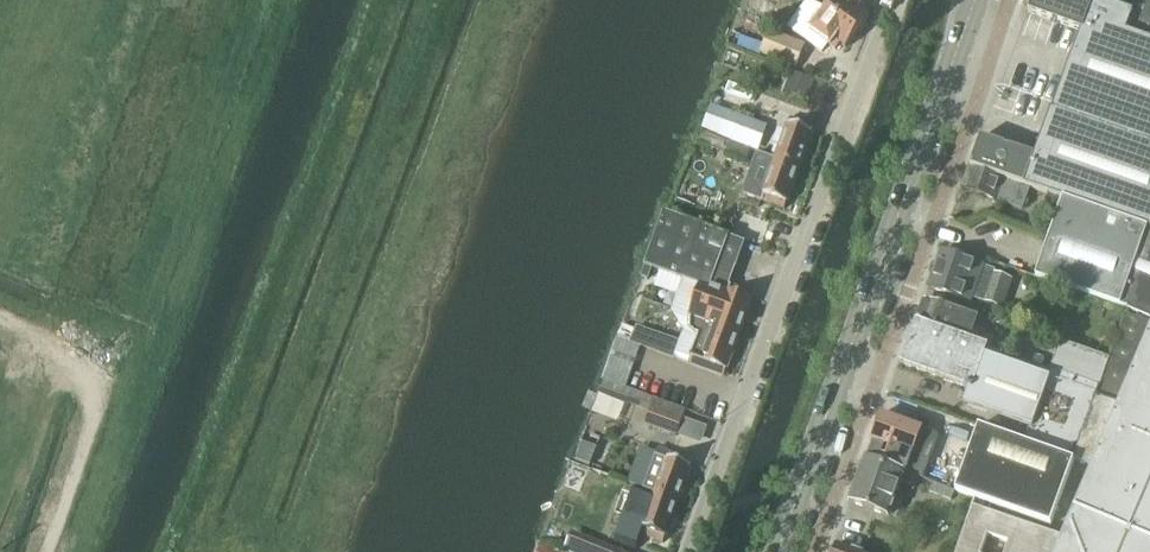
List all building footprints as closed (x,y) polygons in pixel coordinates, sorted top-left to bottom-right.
[(858,0),(836,0),(828,11),(859,35),(871,18),(865,14),(869,8),(858,0)] [(1149,148),(1149,44),(1127,35),(1135,14),(1129,12),(1097,0),(1032,0),(1027,12),(1079,32),(1050,110),(1128,140),(1149,148)] [(1127,35),(1149,44),(1149,0),(1133,0),(1129,12),(1135,14),(1127,35)] [(859,35),(828,11),(812,33),(837,52),(841,46),(847,51),(859,35)] [(766,47),(731,33),(726,45),(793,72),(794,68),(798,70),(807,47),(771,33),(766,47)] [(712,106),(702,132),(758,153),(759,149),(768,153),(776,130),(712,106)] [(1060,201),(1149,234),(1149,148),(1128,140),(1050,110),(1032,157),(979,137),(968,166),(969,166),(1027,188),(1060,201)] [(815,130),(792,122),(778,163),(800,171),(815,130)] [(763,204),(786,212),(800,171),(778,163),(763,204)] [(1019,209),(1027,188),(969,166),(961,187),(1019,209)] [(1060,201),(1031,278),(1149,322),(1149,234),(1060,201)] [(671,264),(725,284),(731,286),(747,243),(666,214),(647,267),(667,274),(671,264)] [(975,289),(986,293),(982,304),(1000,311),(1010,281),(992,274),(989,281),(979,278),(982,270),(941,255),(929,291),(969,305),(975,289)] [(705,322),(740,336),(739,337),(740,337),(755,295),(731,287),(731,286),(725,284),(671,264),(667,274),(701,288),(690,317),(705,322)] [(644,268),(640,279),(647,282),(651,271),(644,268)] [(1062,297),(1060,303),(1063,309),(1072,312),(1078,309),(1080,303),(1077,297),(1068,294),(1062,297)] [(976,323),(924,304),(917,325),(979,347),(983,337),(973,333),(976,323)] [(695,335),(700,337),(689,365),(725,378),(740,337),(739,337),(740,336),(705,322),(690,317),(690,318),(691,318),(690,323),(690,330),(695,335)] [(1087,472),(1073,506),(1149,538),(1149,330),(1125,321),(1075,465),(1087,472)] [(979,347),(917,325),(902,369),(971,394),(965,409),(1028,432),(1023,445),(1071,462),(1109,359),(1062,342),(1051,373),(1010,358),(979,347)] [(636,327),(630,342),(618,338),(603,380),(626,388),(640,349),(673,361),(679,343),(636,327)] [(627,405),(649,413),(644,426),(676,438),(686,411),(632,392),(630,400),(629,400),(627,405)] [(872,445),(928,464),(931,455),(914,449),(920,432),(880,418),(871,445),(872,445)] [(1023,447),(978,430),(956,492),(1050,527),(1071,462),(1023,445),(1023,447)] [(582,443),(575,461),(590,467),(597,449),(582,443)] [(872,445),(866,463),(885,471),(885,472),(898,478),(899,475),(913,480),(921,483),(928,464),(872,445)] [(669,454),(657,450),(642,491),(678,504),(693,463),(669,454)] [(888,517),(896,519),(902,504),(895,501),(901,484),(911,487),(913,480),(899,475),(898,478),(885,472),(885,471),(866,463),(863,462),(848,507),(887,520),(888,517)] [(928,493),(952,502),(955,492),(932,483),(928,493)] [(642,491),(627,531),(663,545),(678,504),(642,491)] [(1073,506),(1059,540),(970,511),(956,551),(981,551),(987,536),(1008,543),(1005,551),(1149,551),(1149,538),(1073,506)] [(580,551),(615,551),(585,540),(580,551)]
